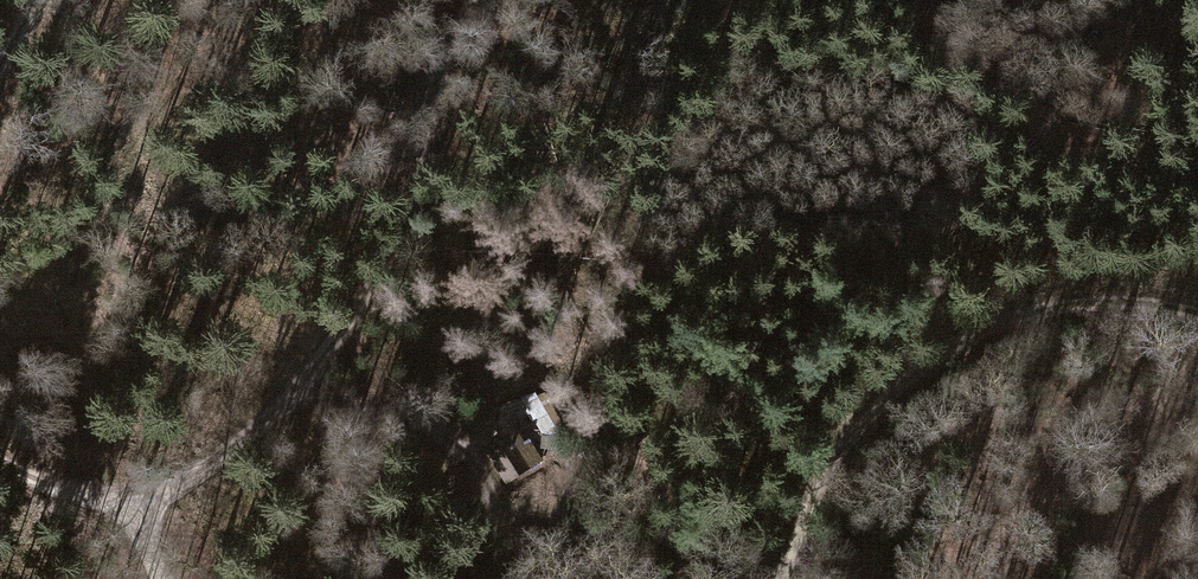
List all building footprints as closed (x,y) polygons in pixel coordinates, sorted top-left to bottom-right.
[(519,430),(487,450),(509,484),(541,463),(519,430)]
